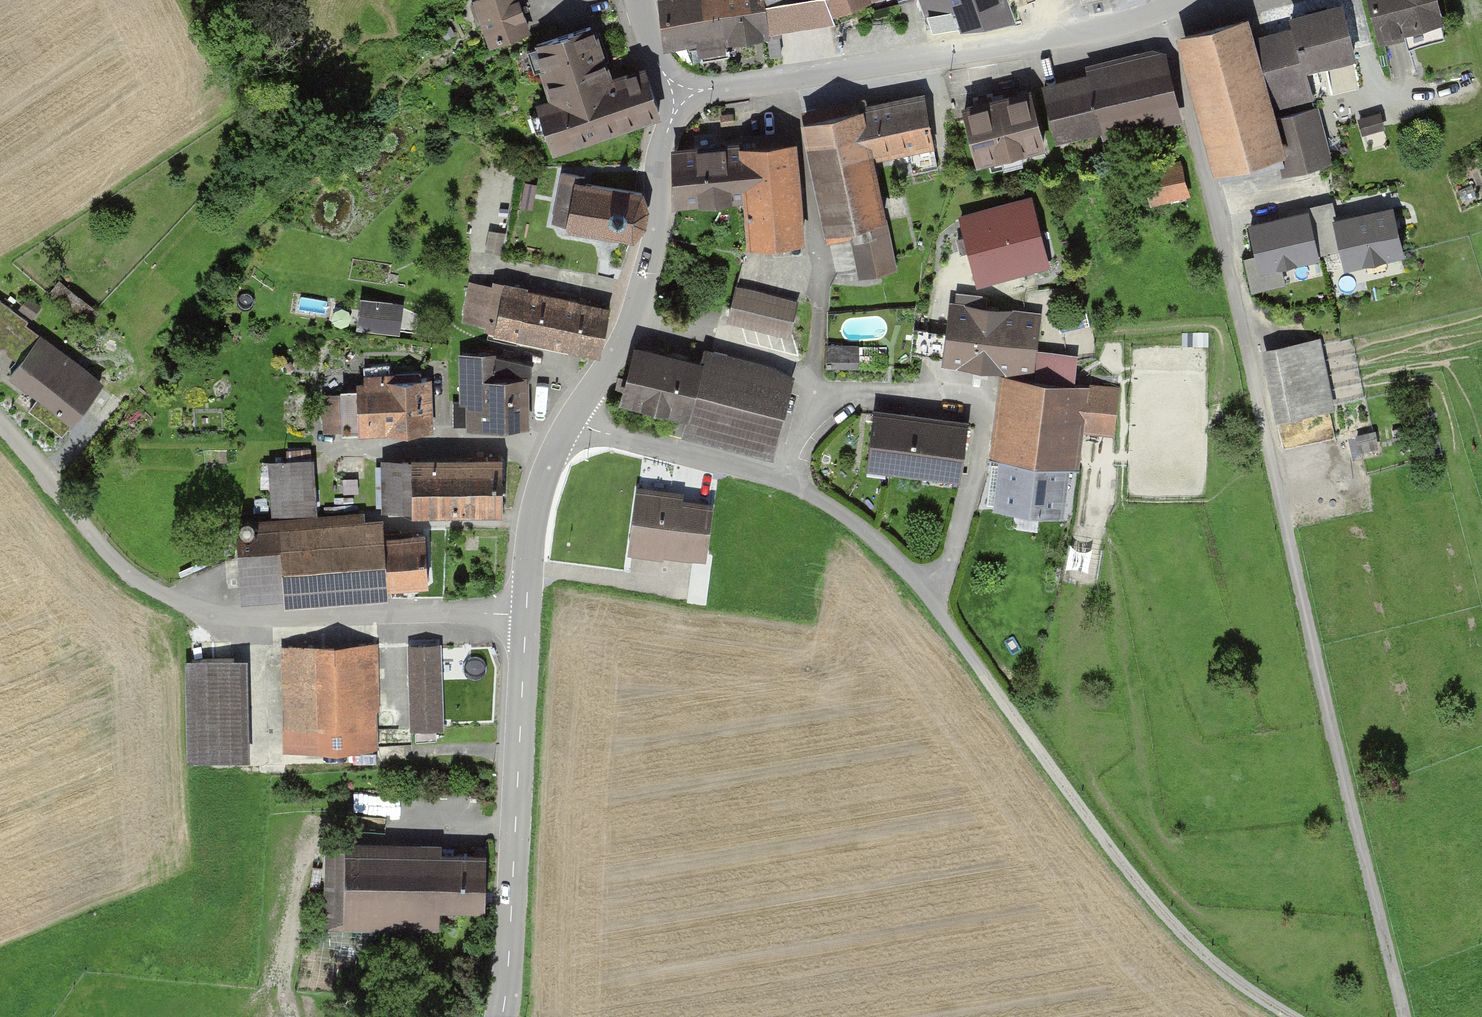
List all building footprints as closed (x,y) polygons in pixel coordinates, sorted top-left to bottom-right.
[(515,0),(473,0),(493,58),(531,46),(515,0)] [(669,53),(755,41),(750,0),(661,0),(669,53)] [(826,20),(888,0),(820,0),(826,20)] [(1012,0),(918,0),(932,41),(1016,13),(1012,0)] [(1377,41),(1441,26),(1434,0),(1367,0),(1377,41)] [(1346,9),(1260,29),(1278,109),(1364,89),(1346,9)] [(550,149),(661,111),(644,62),(613,72),(596,24),(531,46),(547,94),(533,99),(550,149)] [(1245,24),(1183,38),(1216,179),(1278,165),(1245,24)] [(1168,58),(1044,89),(1058,144),(1181,113),(1168,58)] [(1031,93),(961,109),(975,167),(1044,151),(1031,93)] [(930,96),(869,106),(877,159),(938,149),(930,96)] [(1333,161),(1321,111),(1275,123),(1288,172),(1333,161)] [(869,114),(800,126),(821,245),(852,239),(859,278),(897,271),(869,114)] [(797,243),(794,145),(740,147),(743,244),(797,243)] [(739,154),(671,156),(673,209),(741,206),(739,154)] [(1190,163),(1148,167),(1151,200),(1193,197),(1190,163)] [(577,175),(561,172),(551,223),(558,224),(567,226),(609,233),(622,236),(628,237),(633,234),(638,230),(642,225),(645,220),(646,213),(647,207),(644,197),(642,192),(637,187),(577,175)] [(1035,191),(961,212),(980,280),(1054,259),(1035,191)] [(1393,207),(1337,220),(1349,270),(1405,257),(1393,207)] [(1309,211),(1250,224),(1262,279),(1321,266),(1309,211)] [(516,291),(470,282),(462,327),(508,336),(516,291)] [(800,298),(736,284),(728,322),(791,335),(800,298)] [(563,300),(516,291),(508,336),(554,345),(563,300)] [(12,353),(35,323),(0,296),(0,344),(12,353)] [(409,305),(363,297),(358,328),(404,336),(409,305)] [(609,309),(563,300),(554,345),(600,354),(609,309)] [(1040,314),(948,304),(942,362),(1034,372),(1040,314)] [(41,332),(3,378),(71,433),(108,386),(41,332)] [(1324,341),(1263,351),(1276,430),(1337,419),(1324,341)] [(859,344),(826,345),(827,370),(859,369),(859,344)] [(702,363),(630,347),(618,400),(690,416),(702,363)] [(528,363),(500,364),(499,348),(450,350),(452,400),(469,399),(470,421),(531,418),(528,363)] [(796,370),(707,349),(685,441),(774,462),(796,370)] [(1093,387),(1000,376),(984,514),(1077,524),(1093,387)] [(324,386),(326,437),(431,432),(429,382),(324,386)] [(967,424),(876,413),(868,473),(959,485),(967,424)] [(271,455),(273,511),(319,509),(317,453),(271,455)] [(502,511),(501,455),(412,457),(379,457),(380,508),(409,508),(409,513),(502,511)] [(632,500),(628,555),(705,562),(710,507),(632,500)] [(242,606),(388,596),(383,519),(236,530),(242,606)] [(423,538),(386,540),(389,589),(426,586),(423,538)] [(380,646),(279,650),(283,757),(384,753),(380,646)] [(446,735),(443,646),(410,647),(413,736),(446,735)] [(246,663),(187,665),(190,761),(249,759),(246,663)] [(489,848),(345,844),(343,925),(487,929),(489,848)]
